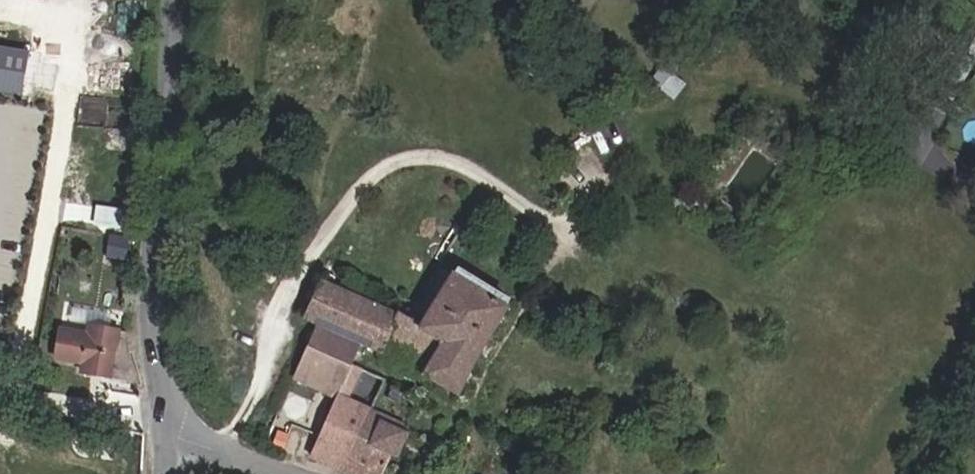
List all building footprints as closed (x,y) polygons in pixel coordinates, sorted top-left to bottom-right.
[(30,46),(0,41),(0,88),(24,91),(30,46)] [(105,280),(115,281),(116,274),(120,275),(123,260),(109,258),(105,280)] [(317,318),(306,342),(350,364),(362,342),(460,392),(503,307),(452,275),(425,322),(408,314),(388,303),(387,308),(321,278),(303,312),(317,318)] [(60,327),(55,356),(83,361),(81,369),(136,380),(125,340),(126,331),(88,324),(87,332),(60,327)] [(294,370),(338,391),(350,364),(306,342),(302,352),(294,370)] [(360,369),(350,364),(338,391),(347,395),(360,369)] [(338,391),(309,451),(342,467),(371,404),(354,397),(347,395),(338,391)] [(377,393),(371,404),(386,413),(392,402),(377,393)] [(342,467),(356,473),(382,473),(407,424),(386,413),(371,404),(342,467)]
